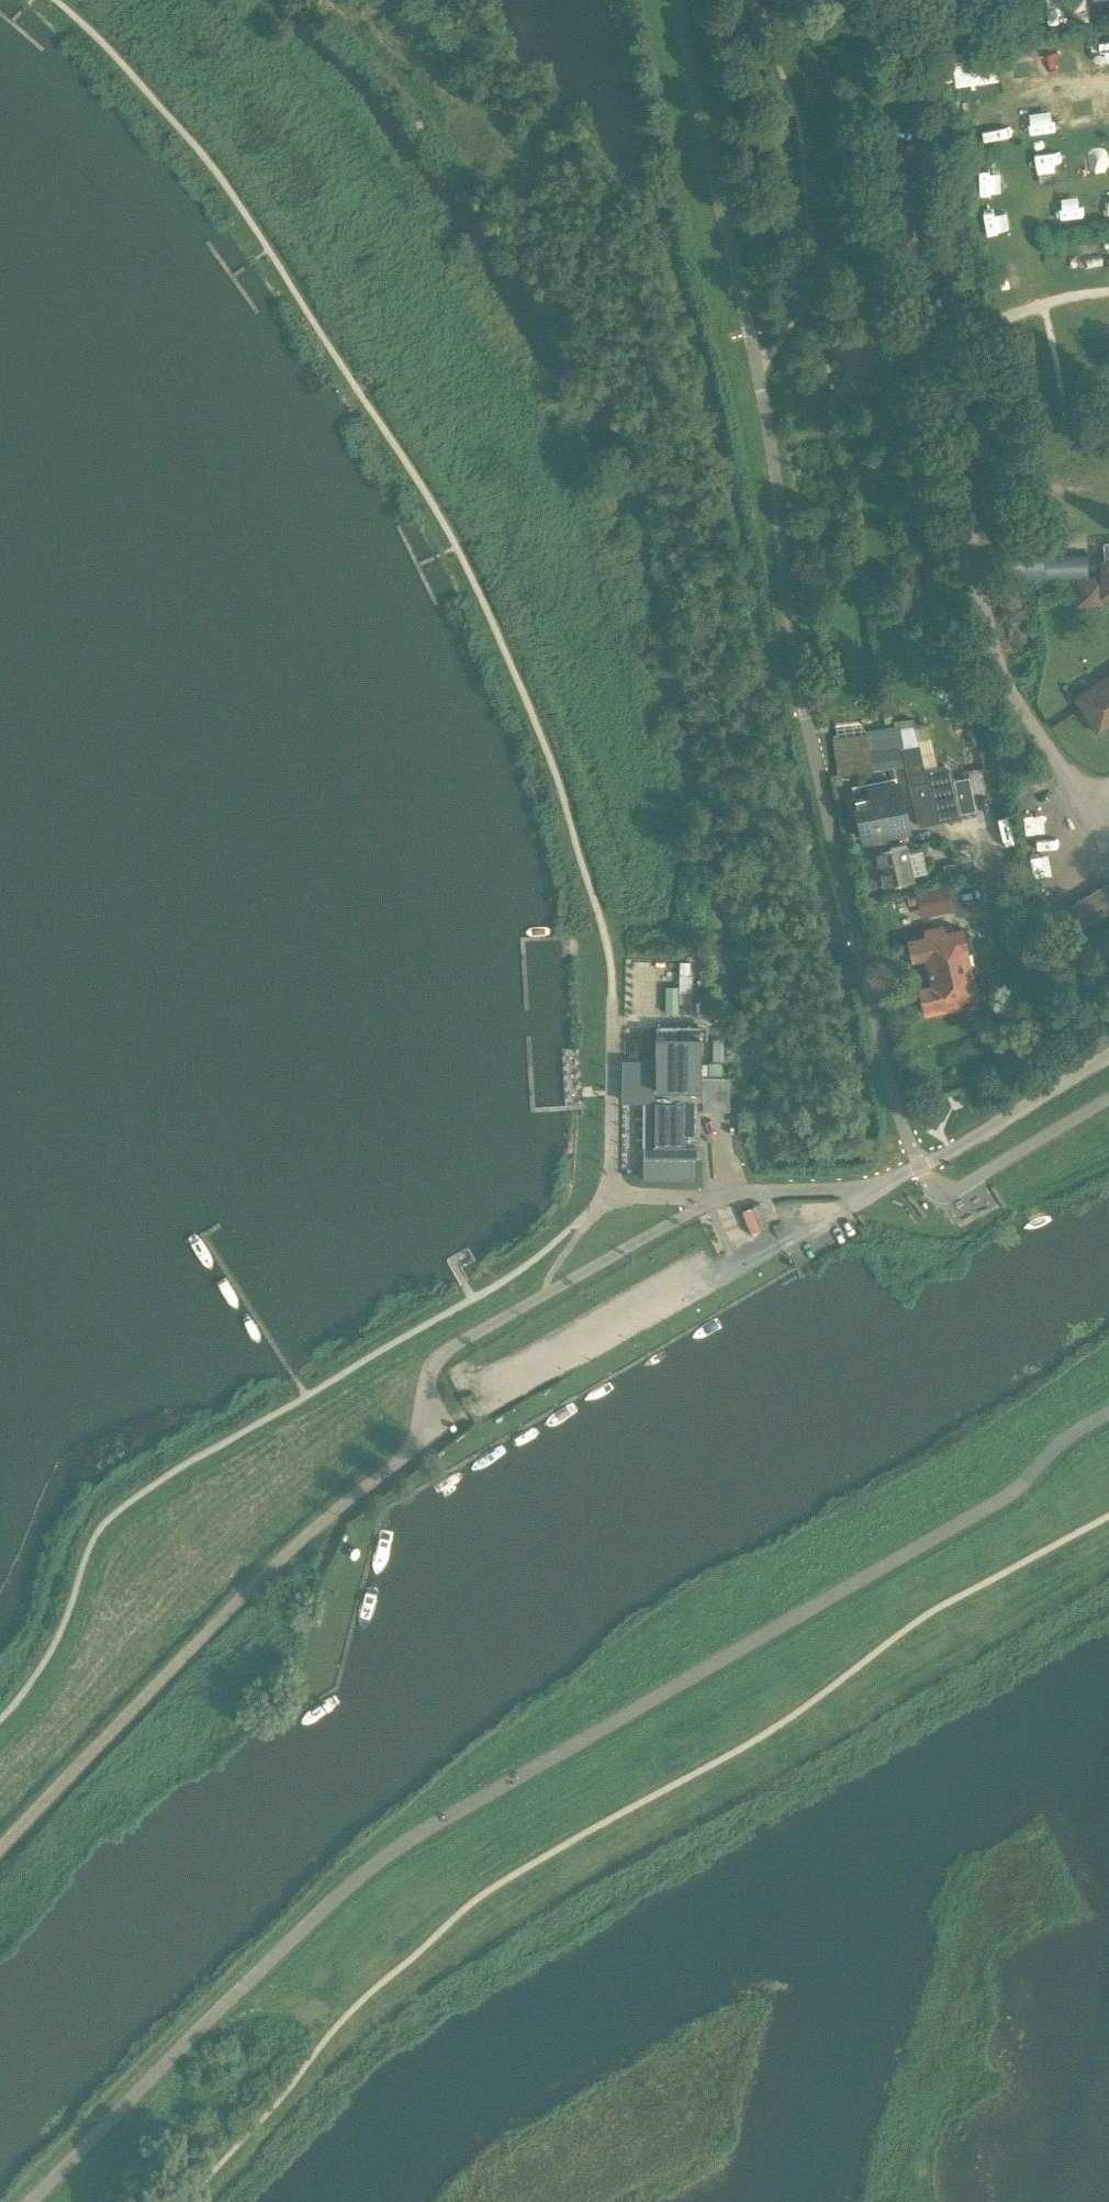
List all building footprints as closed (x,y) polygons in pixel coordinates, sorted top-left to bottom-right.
[(1102,543),(1103,560),(1099,560),(1100,578),(1074,579),(1075,605),(1101,604),(1101,595),(1108,595),(1108,542),(1102,543)] [(1009,545),(1009,577),(1009,580),(1087,576),(1086,555),(1042,556),(1042,544),(1039,544),(1009,545)] [(1075,696),(1096,731),(1108,724),(1108,675),(1075,696)] [(915,725),(895,728),(898,748),(902,748),(902,749),(917,746),(919,745),(915,725)] [(835,737),(832,737),(838,774),(842,774),(872,769),(898,765),(895,749),(898,748),(895,728),(865,733),(835,737)] [(917,746),(902,749),(920,826),(960,817),(949,769),(942,765),(922,770),(917,746)] [(872,798),(855,802),(864,839),(908,829),(896,778),(868,784),(872,798)] [(868,889),(874,887),(916,878),(914,871),(923,869),(919,849),(910,851),(908,844),(890,848),(888,842),(860,849),(868,889)] [(945,879),(948,878),(976,872),(972,853),(946,859),(948,867),(942,868),(945,879)] [(1085,924),(1085,925),(1108,910),(1108,886),(1107,882),(1072,904),(1072,905),(1048,918),(1060,938),(1085,924)] [(920,891),(926,917),(948,912),(946,903),(954,901),(952,892),(950,884),(942,886),(940,886),(925,890),(920,891)] [(977,996),(961,928),(943,932),(942,924),(923,929),(925,935),(907,940),(912,961),(924,958),(930,985),(918,988),(924,1015),(961,1006),(960,1000),(977,996)] [(653,1061),(643,1061),(643,1067),(643,1098),(643,1099),(643,1157),(692,1157),(692,1135),(697,1135),(698,1109),(729,1109),(729,1075),(700,1075),(700,1032),(654,1031),(653,1061)]
